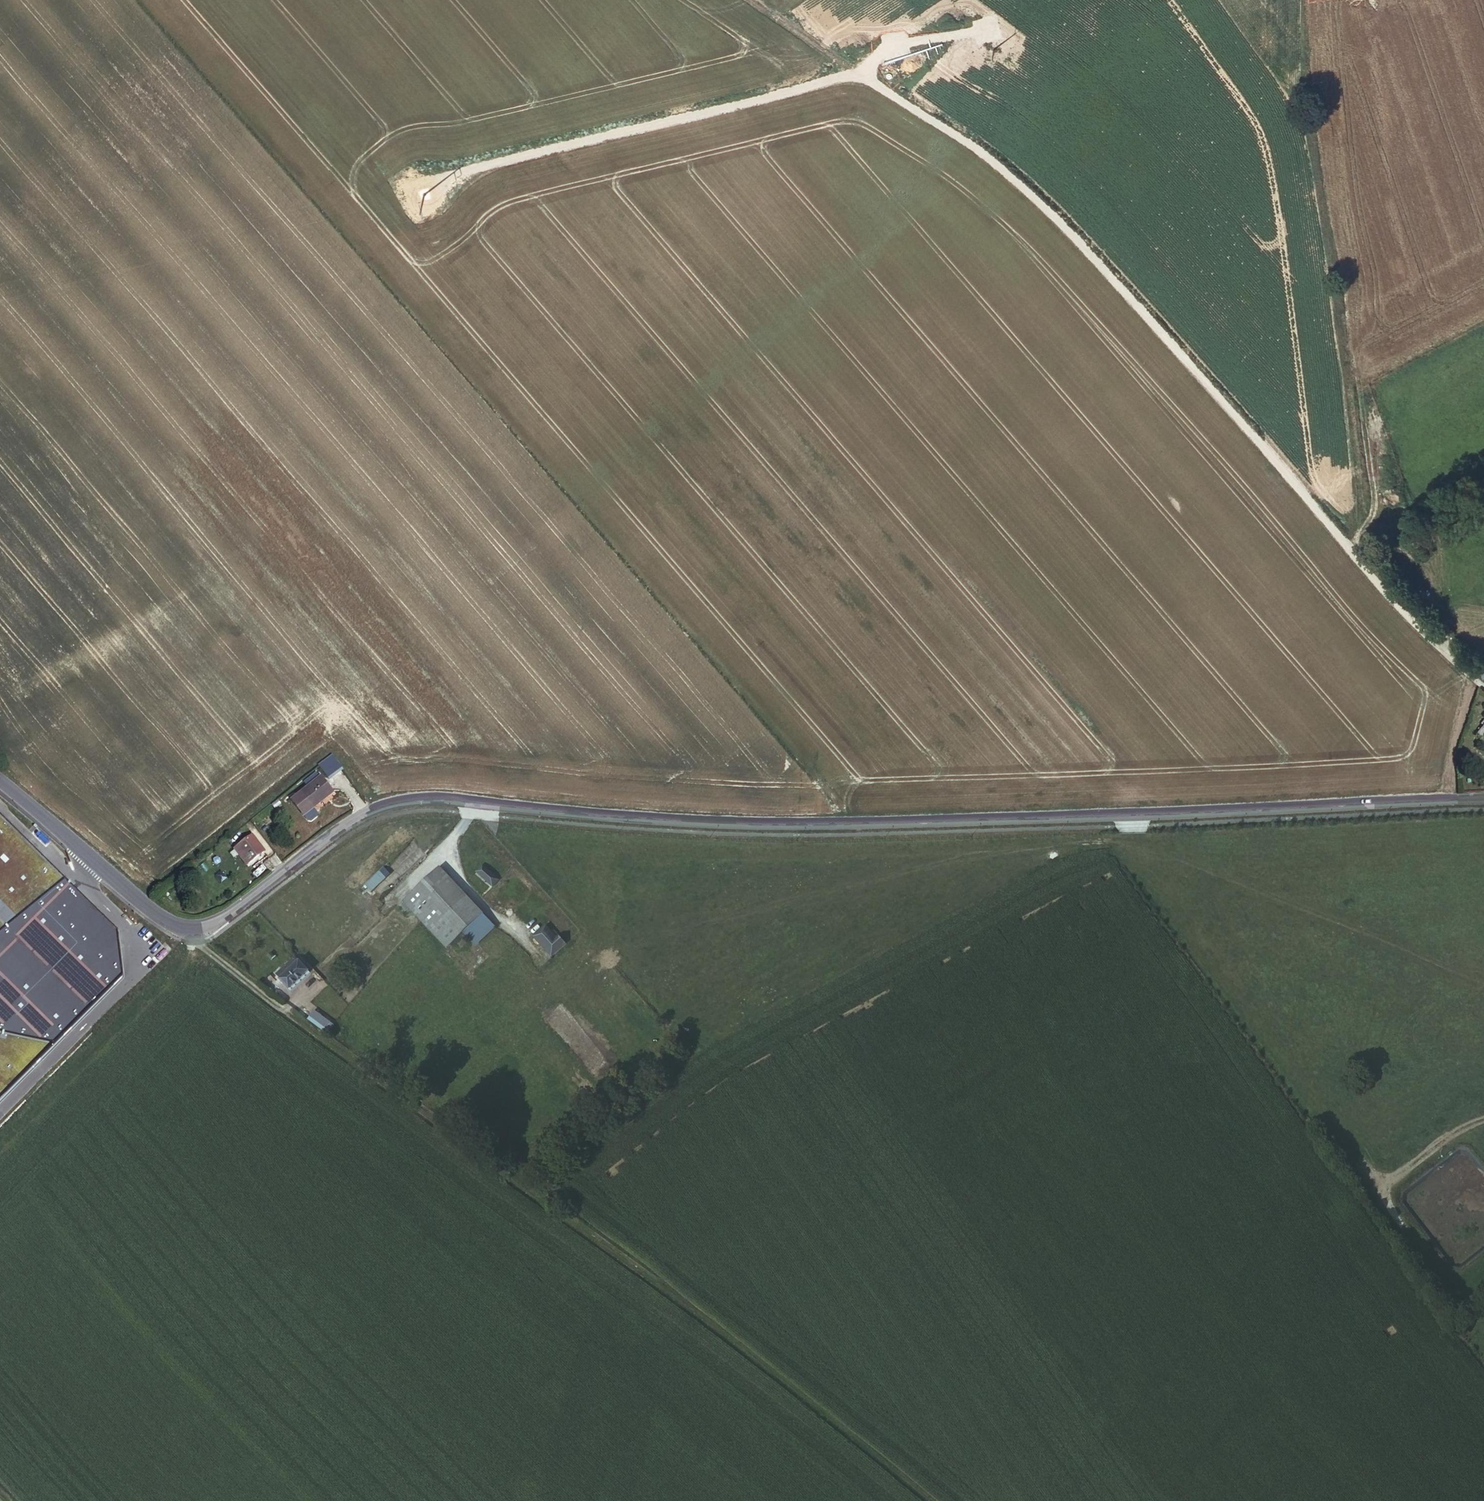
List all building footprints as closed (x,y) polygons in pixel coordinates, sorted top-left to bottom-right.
[(1479,682),(1483,680),(1483,669),(1476,671),(1479,682)] [(1472,731),(1474,733),(1483,721),(1483,720),(1472,731)] [(1474,733),(1481,740),(1483,736),(1483,721),(1474,733)] [(303,781),(306,786),(318,777),(315,772),(303,781)] [(301,814),(331,790),(319,776),(318,777),(306,786),(290,799),(301,814)] [(25,1070),(120,974),(115,929),(46,862),(3,819),(0,816),(0,1095),(25,1070)] [(234,849),(246,864),(263,850),(252,835),(234,849)] [(474,872),(489,887),(496,880),(481,865),(474,872)] [(431,874),(475,918),(483,910),(439,866),(431,874)] [(462,931),(475,918),(431,874),(396,906),(404,916),(412,910),(445,946),(462,931)] [(483,910),(475,918),(462,931),(473,942),(494,923),(483,910)] [(289,989),(334,949),(333,947),(345,936),(331,921),(305,944),(306,946),(275,974),(289,989)] [(531,938),(550,957),(564,944),(557,938),(555,940),(542,928),(531,938)] [(310,1015),(329,1031),(335,1024),(316,1009),(310,1015)] [(658,1036),(649,1043),(659,1055),(668,1048),(658,1036)]
